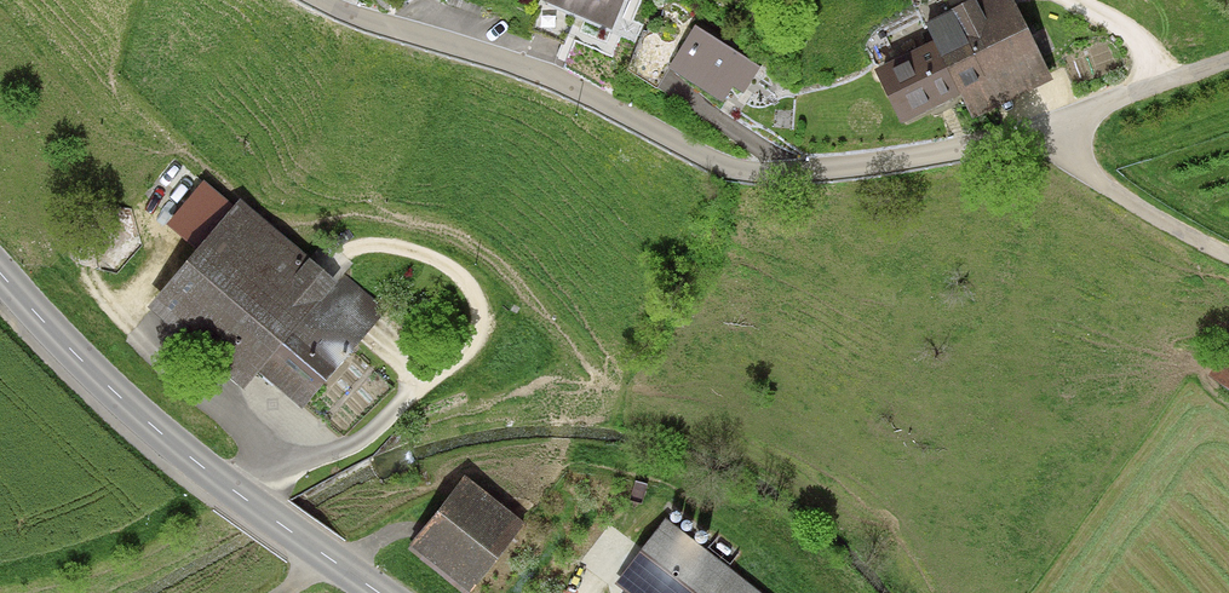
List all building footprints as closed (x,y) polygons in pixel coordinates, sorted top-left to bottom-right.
[(542,8),(574,20),(610,36),(626,0),(524,0),(542,8)] [(875,72),(901,126),(961,98),(973,123),(1054,85),(1014,0),(971,0),(921,24),(931,45),(875,72)] [(574,20),(542,8),(532,33),(564,46),(574,20)] [(691,35),(654,13),(626,74),(656,95),(667,75),(691,35)] [(764,72),(694,30),(691,35),(667,75),(721,108),(731,91),(747,101),(764,72)] [(243,199),(143,313),(237,395),(255,375),(297,412),(388,309),(347,273),(338,283),(243,199)] [(1209,382),(1228,396),(1228,353),(1209,382)] [(462,485),(407,551),(457,592),(466,592),(517,531),(462,485)] [(668,522),(619,586),(624,592),(762,592),(668,522)]
